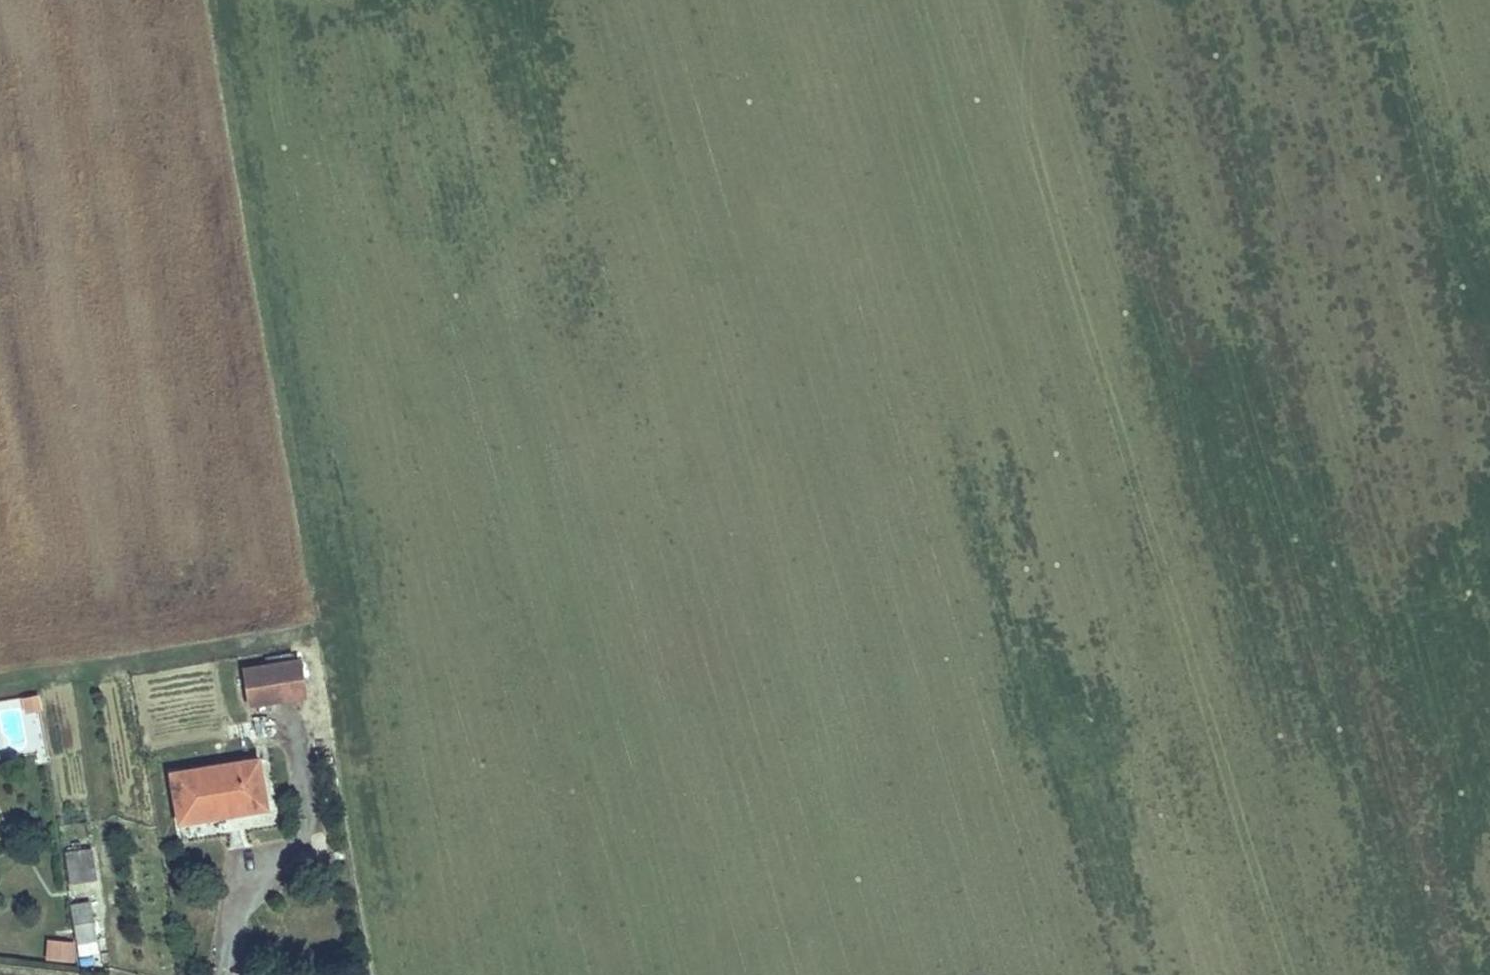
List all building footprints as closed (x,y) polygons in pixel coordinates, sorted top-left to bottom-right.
[(301,697),(295,662),(241,671),(246,706),(301,697)] [(30,714),(34,751),(45,750),(41,713),(30,714)] [(257,760),(167,777),(176,825),(266,808),(257,760)] [(74,877),(96,873),(92,853),(70,857),(74,877)] [(76,886),(98,882),(96,873),(74,877),(76,886)] [(95,910),(81,911),(84,930),(98,928),(95,910)] [(46,961),(74,961),(74,940),(46,940),(46,961)]
